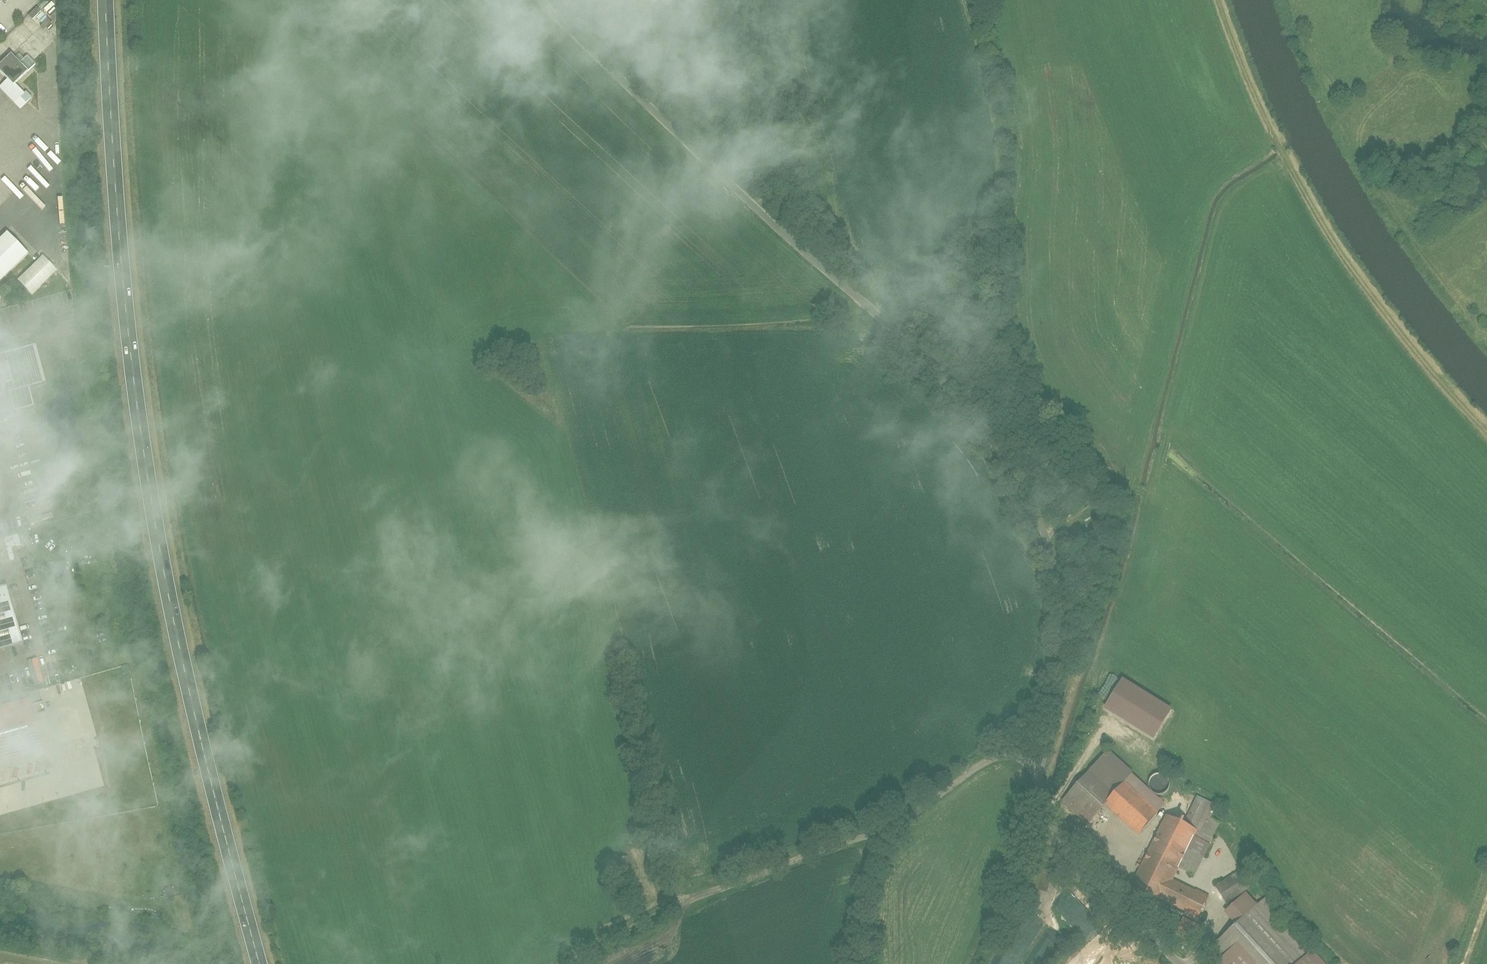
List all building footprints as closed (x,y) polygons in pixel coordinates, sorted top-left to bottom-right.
[(40,5),(29,15),(40,26),(51,16),(40,5)] [(0,65),(0,72),(13,85),(35,64),(27,56),(20,63),(11,54),(0,65)] [(0,239),(0,282),(29,254),(7,232),(0,239)] [(43,256),(17,281),(32,296),(58,271),(43,256)] [(15,413),(34,407),(28,389),(47,384),(36,346),(0,356),(0,397),(10,395),(15,413)] [(15,560),(12,549),(22,546),(18,534),(0,539),(0,565),(15,560)] [(23,644),(6,587),(0,589),(0,651),(23,644)] [(1169,713),(1124,687),(1111,710),(1155,736),(1169,713)] [(30,699),(0,708),(0,760),(44,747),(30,699)] [(1161,802),(1106,757),(1070,802),(1090,817),(1103,801),(1138,830),(1161,802)] [(1171,822),(1140,890),(1198,916),(1208,893),(1179,880),(1199,835),(1171,822)] [(1217,883),(1224,899),(1251,889),(1244,872),(1217,883)] [(1263,903),(1218,945),(1235,963),(1320,963),(1263,903)] [(1178,935),(1199,941),(1204,925),(1183,918),(1178,935)]
